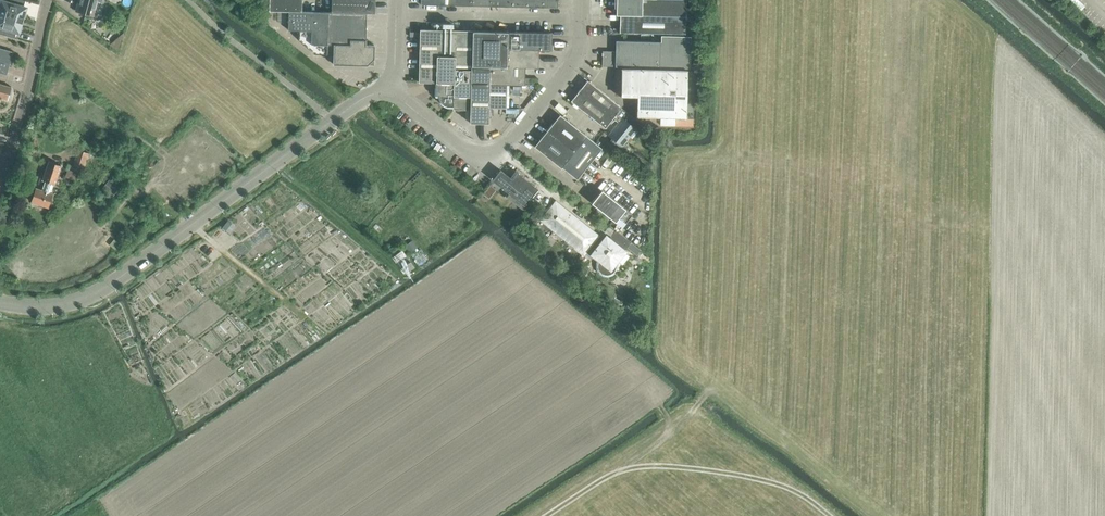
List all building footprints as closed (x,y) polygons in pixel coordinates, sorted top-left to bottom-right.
[(24,19),(20,18),(22,13),(24,14),(26,7),(23,6),(25,0),(1,0),(0,5),(0,13),(24,19)] [(76,11),(94,17),(99,0),(79,0),(76,11)] [(301,12),(302,0),(269,0),(269,11),(301,12)] [(342,0),(331,0),(331,12),(342,13),(342,0)] [(342,13),(352,13),(353,0),(342,0),(342,13)] [(364,0),(353,0),(352,13),(364,13),(364,0)] [(364,13),(366,13),(374,13),(375,0),(364,0),(364,13)] [(652,33),(685,34),(686,0),(616,0),(616,15),(619,15),(619,32),(652,33)] [(315,44),(315,54),(326,54),(326,13),(288,12),(288,29),(299,30),(298,39),(311,39),(311,44),(315,44)] [(326,13),(326,54),(333,55),(333,64),(367,65),(374,59),(374,45),(365,44),(365,40),(366,13),(364,13),(352,13),(342,13),(331,12),(327,12),(327,13),(326,13)] [(24,19),(0,13),(0,33),(15,37),(16,31),(19,31),(21,24),(19,23),(20,18),(23,19),(24,19)] [(419,29),(418,82),(435,82),(437,30),(419,29)] [(437,30),(435,82),(435,95),(439,95),(439,98),(440,101),(443,104),(446,106),(452,106),(454,30),(437,30)] [(470,109),(472,31),(454,30),(452,106),(452,109),(469,109),(470,109)] [(469,109),(469,122),(488,123),(488,107),(488,84),(489,66),(506,67),(507,49),(507,31),(472,31),(470,109),(469,109)] [(538,50),(551,51),(552,32),(507,31),(507,49),(538,50)] [(117,51),(123,33),(109,45),(117,51)] [(602,66),(659,67),(691,68),(691,36),(661,35),(661,41),(615,40),(615,51),(602,51),(602,66)] [(0,48),(0,73),(6,75),(13,52),(0,48)] [(525,67),(525,68),(538,68),(538,50),(507,49),(506,67),(525,67)] [(524,85),(525,68),(525,67),(506,67),(489,66),(488,84),(506,84),(506,85),(524,85)] [(617,67),(616,94),(620,94),(620,96),(634,96),(634,114),(658,115),(657,122),(672,122),(672,115),(684,116),(685,69),(617,67)] [(587,80),(570,101),(605,128),(613,118),(617,122),(608,134),(613,138),(606,146),(623,158),(629,151),(623,146),(630,137),(632,138),(638,129),(637,128),(641,123),(632,116),(621,107),(587,80)] [(7,100),(11,87),(0,84),(0,98),(7,100)] [(488,107),(506,108),(506,85),(506,84),(488,84),(488,107)] [(573,152),(586,136),(559,114),(546,130),(573,152)] [(546,130),(534,146),(561,168),(573,152),(546,130)] [(576,179),(601,149),(601,148),(599,146),(586,136),(573,152),(561,168),(561,167),(576,179)] [(73,166),(81,169),(87,153),(78,150),(73,166)] [(43,190),(36,188),(31,202),(48,207),(52,193),(50,192),(53,183),(55,184),(61,165),(48,161),(42,180),(46,181),(43,190)] [(517,172),(512,179),(498,168),(490,179),(524,205),(538,188),(517,172)] [(65,176),(72,178),(74,172),(67,170),(65,176)] [(109,179),(104,188),(112,193),(117,184),(109,179)] [(490,185),(483,193),(488,197),(494,190),(492,188),(492,187),(490,185)] [(600,189),(590,202),(621,226),(631,213),(600,189)] [(555,203),(542,220),(583,253),(596,236),(555,203)] [(228,220),(222,227),(229,232),(234,226),(228,220)] [(599,245),(591,254),(599,260),(597,262),(597,264),(597,266),(597,268),(598,270),(599,272),(601,273),(603,274),(605,275),(607,275),(610,274),(611,273),(613,272),(614,270),(615,268),(615,266),(615,264),(614,262),(616,259),(622,263),(629,255),(623,250),(626,247),(636,255),(640,250),(630,242),(615,230),(614,231),(610,236),(608,239),(607,238),(605,236),(599,245)] [(402,250),(393,256),(397,261),(406,255),(402,250)] [(414,267),(410,261),(401,268),(405,273),(414,267)]
